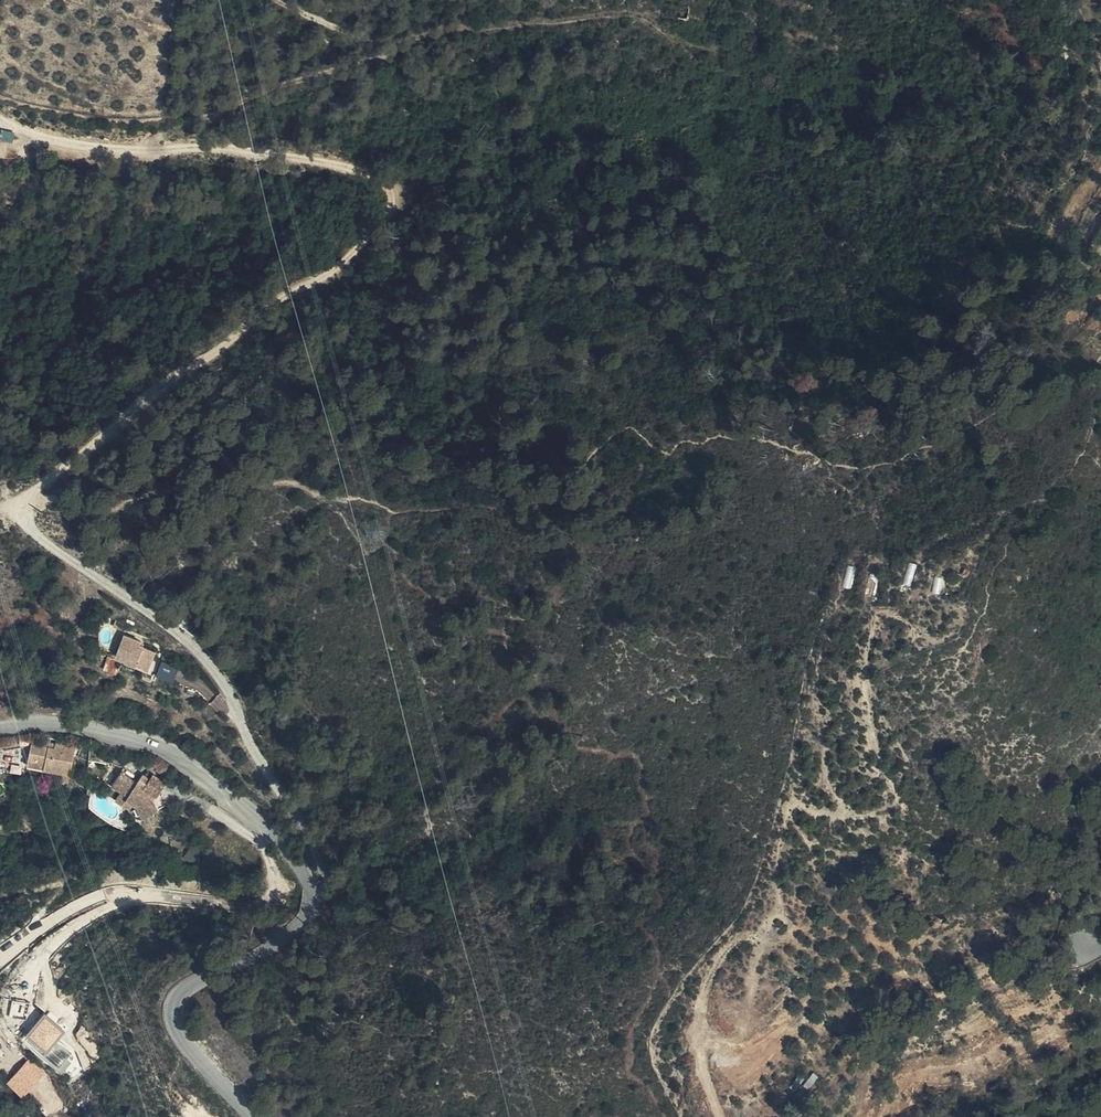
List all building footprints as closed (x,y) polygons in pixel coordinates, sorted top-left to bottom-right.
[(699,32),(685,33),(685,40),(685,44),(699,44),(699,32)] [(114,653),(146,668),(155,650),(139,642),(140,640),(124,632),(114,653)] [(116,672),(119,660),(107,656),(103,668),(116,672)] [(162,659),(157,673),(174,679),(179,665),(162,659)] [(29,743),(25,760),(42,763),(41,769),(68,774),(73,747),(51,742),(50,747),(29,743)] [(42,763),(25,760),(24,765),(41,769),(42,763)] [(112,785),(118,778),(109,772),(101,781),(109,788),(112,785)] [(122,772),(118,778),(112,785),(121,792),(127,797),(125,800),(131,804),(136,807),(141,820),(157,813),(152,800),(155,798),(156,799),(166,786),(154,776),(150,780),(143,775),(137,783),(122,772)] [(127,810),(131,804),(125,800),(127,797),(121,792),(115,800),(127,810)] [(8,1079),(24,1094),(47,1071),(31,1056),(8,1079)]
